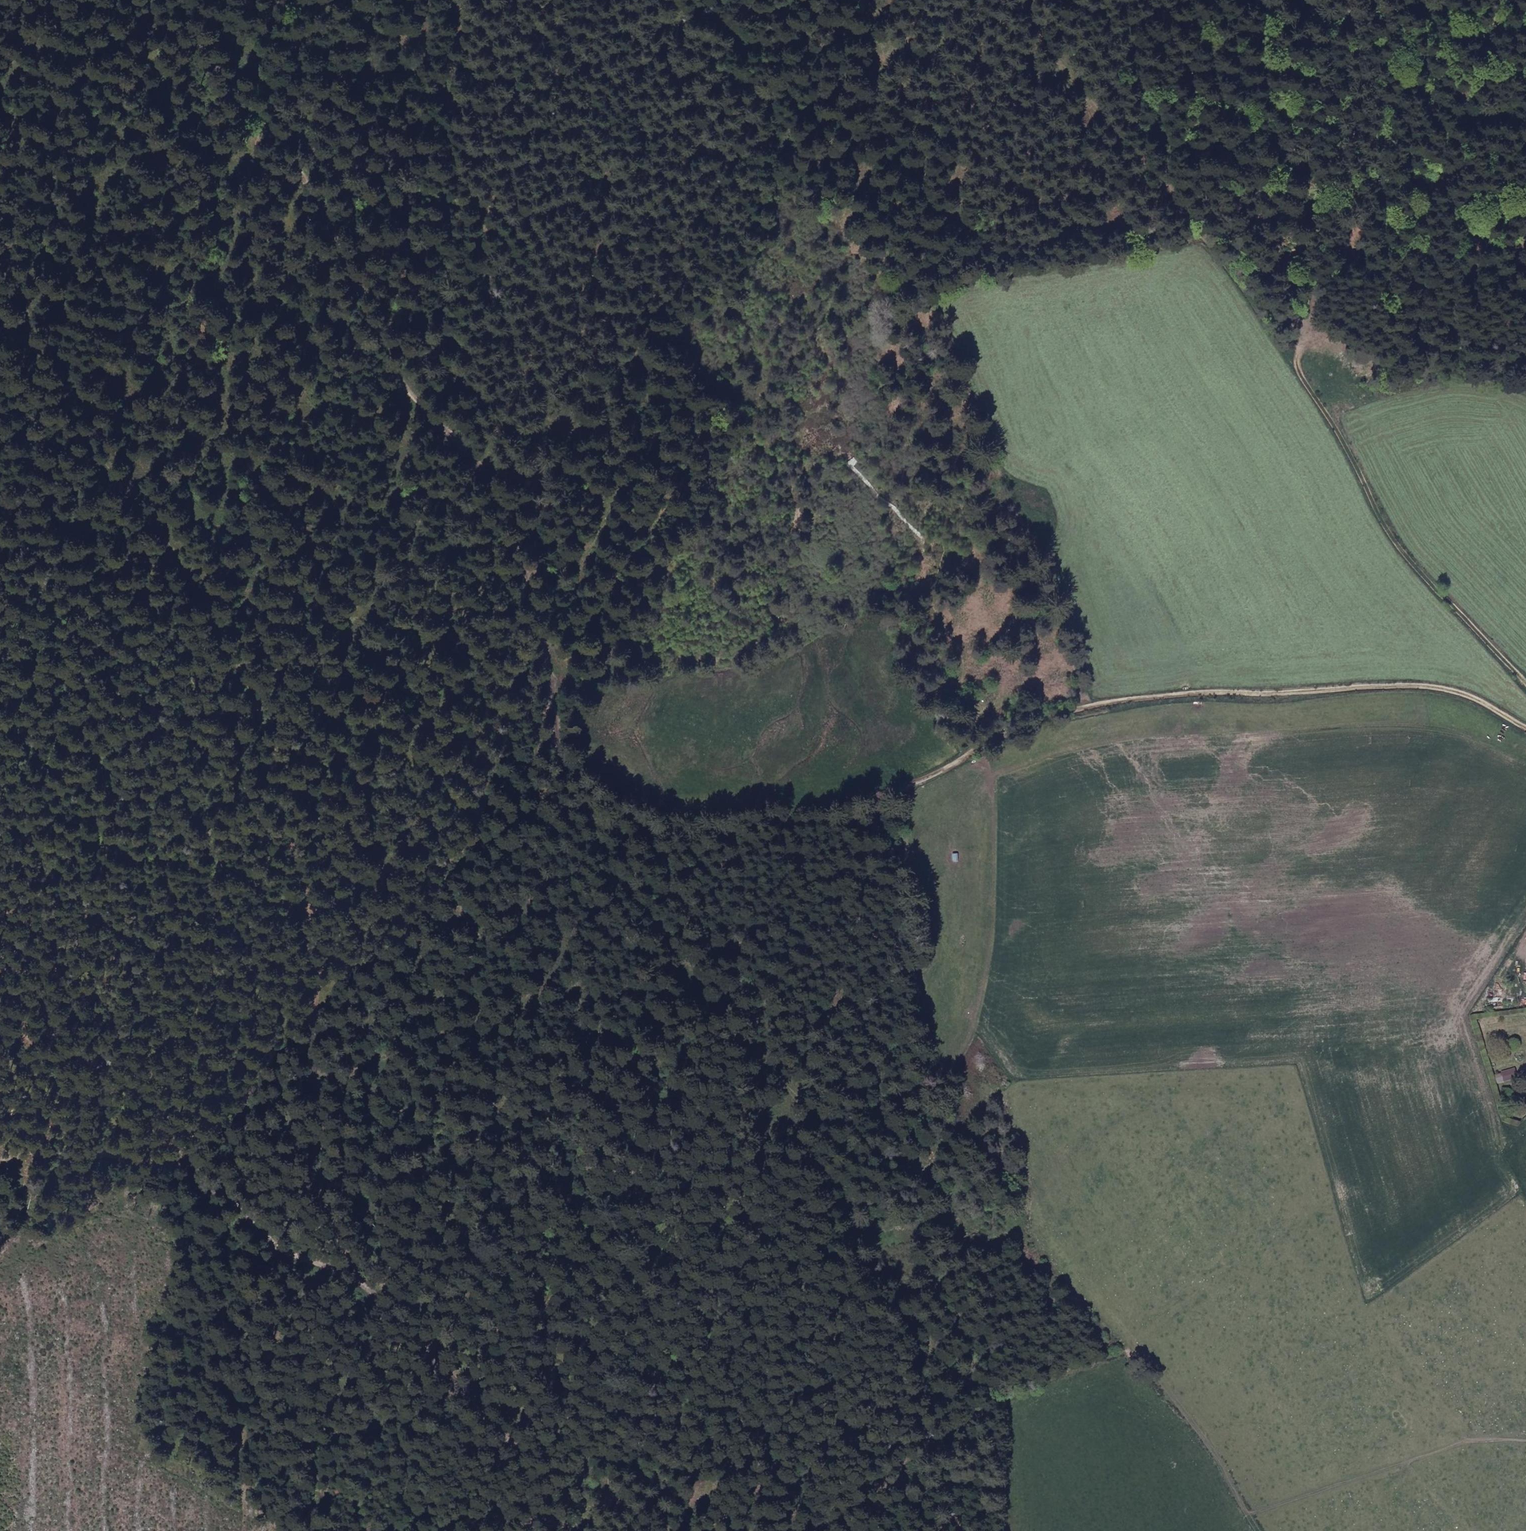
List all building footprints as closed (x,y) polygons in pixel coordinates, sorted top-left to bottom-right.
[(1514,1078),(1513,1069),(1499,1073),(1500,1081),(1514,1078)]
